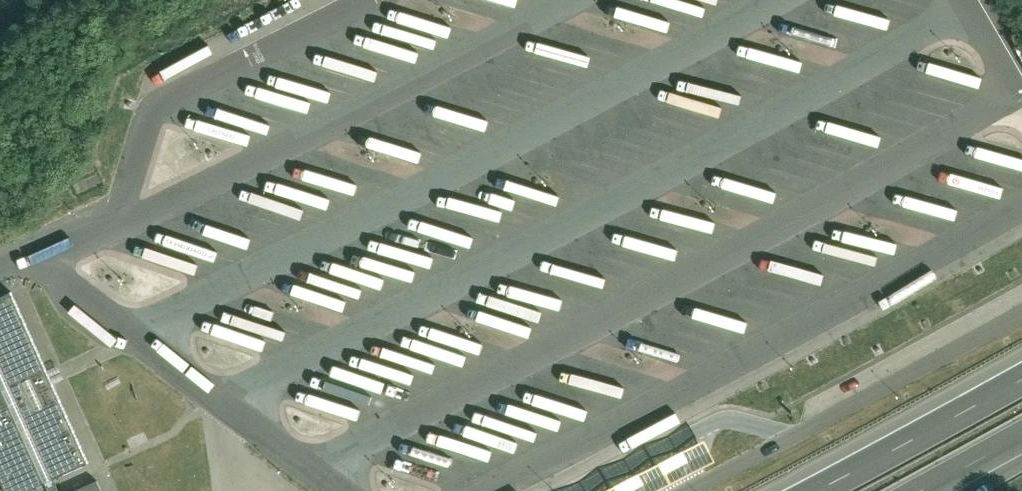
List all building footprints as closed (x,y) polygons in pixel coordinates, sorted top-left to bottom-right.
[(241,36),(282,16),(274,0),(273,0),(233,19),(241,36)] [(168,50),(177,69),(213,52),(205,34),(168,50)] [(743,48),(741,56),(788,69),(790,61),(743,48)] [(360,80),(363,69),(304,51),(301,62),(360,80)] [(910,58),(907,68),(975,87),(978,77),(910,58)] [(266,73),(263,83),(321,100),(324,90),(266,73)] [(498,116),(504,128),(568,97),(563,86),(498,116)] [(234,95),(230,106),(287,124),(291,113),(234,95)] [(187,117),(184,127),(244,145),(247,134),(187,117)] [(609,125),(606,134),(658,149),(660,140),(609,125)] [(548,142),(545,150),(611,172),(614,163),(548,142)] [(381,181),(384,169),(325,153),(322,164),(357,173),(356,175),(381,181)] [(298,166),(296,174),(317,179),(319,171),(298,166)] [(11,292),(0,297),(0,477),(6,490),(25,490),(45,482),(53,478),(88,463),(11,292)] [(571,461),(576,471),(605,457),(600,446),(571,461)] [(57,488),(53,478),(45,482),(48,490),(59,490),(57,488)] [(97,480),(73,490),(102,490),(97,480)]
